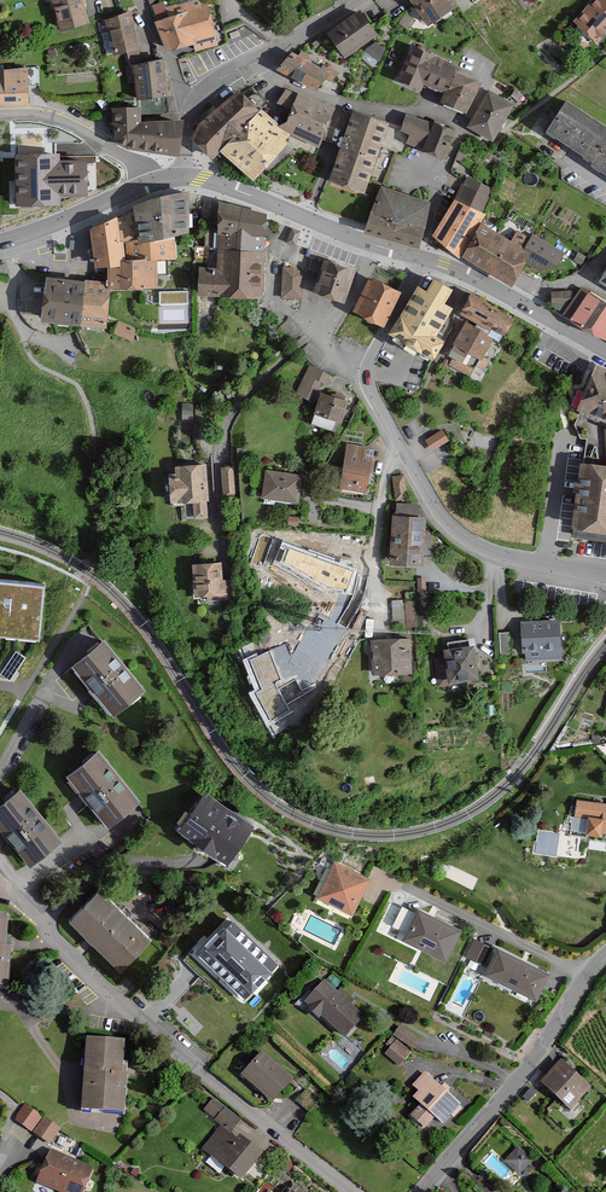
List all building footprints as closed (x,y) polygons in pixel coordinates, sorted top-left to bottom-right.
[(50,30),(81,23),(76,0),(44,0),(50,30)] [(448,0),(401,0),(419,26),(451,4),(448,0)] [(569,20),(592,44),(605,30),(605,0),(589,0),(569,20)] [(198,4),(146,22),(156,52),(186,42),(190,51),(212,44),(198,4)] [(355,10),(320,34),(335,57),(371,34),(355,10)] [(125,13),(96,19),(103,55),(132,49),(125,13)] [(429,54),(403,44),(388,82),(412,92),(415,85),(435,93),(431,102),(459,114),(473,79),(426,61),(429,54)] [(321,73),(284,50),(273,70),(309,92),(321,73)] [(162,59),(123,63),(127,101),(166,97),(162,59)] [(0,70),(0,106),(29,106),(27,67),(0,70)] [(508,105),(483,90),(461,126),(487,141),(508,105)] [(239,92),(201,124),(196,136),(215,156),(220,151),(254,178),(287,137),(239,92)] [(334,111),(290,92),(276,127),(320,145),(334,111)] [(556,99),(536,131),(582,159),(578,164),(605,181),(605,137),(601,134),(604,129),(556,99)] [(137,109),(114,109),(116,141),(131,148),(177,155),(182,121),(141,125),(137,109)] [(383,121),(352,110),(325,183),(356,194),(383,121)] [(447,132),(402,113),(395,130),(404,134),(400,143),(436,158),(447,132)] [(59,154),(14,155),(15,207),(61,206),(61,197),(87,197),(87,161),(59,162),(59,154)] [(492,190),(467,177),(431,243),(505,284),(530,240),(479,212),(492,190)] [(431,205),(379,188),(366,227),(418,244),(431,205)] [(117,217),(91,229),(95,267),(108,266),(110,284),(157,287),(157,260),(175,258),(176,236),(189,232),(188,197),(134,208),(137,239),(125,242),(118,241),(117,217)] [(263,214),(210,204),(205,228),(258,239),(263,214)] [(313,237),(294,231),(290,243),(309,250),(313,237)] [(258,239),(213,234),(210,266),(191,265),(189,294),(253,299),(258,239)] [(591,280),(605,289),(605,254),(591,280)] [(355,272),(325,261),(314,292),(343,303),(355,272)] [(302,268),(280,267),(278,297),(301,298),(302,268)] [(84,281),(47,277),(42,320),(79,324),(84,281)] [(425,289),(419,286),(389,337),(430,360),(442,340),(435,336),(452,308),(443,303),(451,289),(432,277),(425,289)] [(399,292),(370,278),(353,311),(382,326),(399,292)] [(110,284),(84,281),(79,324),(105,327),(110,284)] [(577,287),(559,315),(605,343),(605,305),(577,287)] [(133,327),(113,320),(108,334),(128,341),(133,327)] [(487,337),(458,322),(445,348),(473,363),(487,337)] [(597,367),(578,411),(605,423),(605,371),(597,367)] [(343,399),(314,392),(308,416),(337,423),(343,399)] [(448,440),(442,430),(426,440),(432,451),(448,440)] [(372,449),(344,443),(336,489),(363,494),(372,449)] [(581,463),(572,538),(605,542),(605,467),(581,463)] [(207,519),(206,464),(175,465),(175,475),(161,475),(162,502),(173,502),(173,506),(190,506),(190,519),(207,519)] [(234,467),(220,468),(221,495),(235,495),(234,467)] [(295,476),(256,470),(252,498),(291,504),(295,476)] [(419,517),(386,515),(382,564),(415,566),(419,517)] [(299,531),(259,528),(258,545),(298,548),(299,531)] [(360,551),(307,547),(305,573),(358,578),(360,551)] [(222,561),(187,563),(189,600),(235,598),(234,577),(222,578),(222,561)] [(39,640),(44,587),(0,582),(0,636),(39,640)] [(393,599),(393,620),(408,620),(408,625),(421,625),(420,599),(393,599)] [(556,620),(515,621),(516,653),(537,652),(538,661),(557,660),(556,620)] [(506,633),(496,633),(497,655),(507,655),(506,633)] [(108,636),(78,661),(118,711),(149,687),(108,636)] [(404,638),(365,639),(366,676),(405,675),(404,638)] [(291,643),(252,657),(264,688),(256,691),(271,731),(297,722),(287,696),(290,695),(288,689),(305,683),(291,643)] [(464,645),(429,649),(434,685),(469,681),(464,645)] [(25,658),(16,652),(0,674),(10,681),(25,658)] [(140,802),(98,751),(68,776),(110,827),(140,802)] [(0,806),(0,829),(30,866),(61,841),(20,790),(0,806)] [(197,792),(169,833),(222,869),(250,828),(197,792)] [(579,800),(577,816),(590,818),(589,830),(605,832),(605,803),(579,800)] [(536,852),(558,854),(559,830),(537,829),(536,852)] [(372,877),(336,860),(320,895),(356,911),(372,877)] [(98,892),(70,921),(121,970),(149,941),(98,892)] [(463,929),(419,907),(404,937),(449,959),(463,929)] [(0,917),(0,992),(6,992),(8,951),(4,950),(6,918),(0,917)] [(278,966),(231,921),(198,955),(245,1000),(278,966)] [(493,948),(474,939),(466,957),(484,965),(493,948)] [(552,972),(500,946),(487,972),(540,998),(552,972)] [(363,1014),(325,980),(306,1001),(344,1035),(363,1014)] [(419,1039),(400,1027),(394,1036),(413,1048),(419,1039)] [(125,1042),(88,1039),(83,1111),(125,1114),(127,1075),(122,1074),(125,1042)] [(411,1053),(396,1042),(386,1055),(401,1067),(411,1053)] [(294,1078),(264,1052),(244,1075),(275,1101),(294,1078)] [(593,1087),(561,1060),(542,1082),(574,1110),(593,1087)] [(423,1104),(413,1115),(428,1128),(438,1116),(446,1123),(462,1105),(425,1072),(414,1085),(421,1091),(415,1097),(423,1104)] [(241,1121),(212,1099),(203,1112),(220,1125),(202,1149),(244,1180),(264,1152),(241,1134),(238,1138),(232,1133),(241,1121)] [(41,1116),(24,1105),(14,1120),(31,1131),(41,1116)] [(60,1129),(43,1118),(33,1133),(50,1144),(60,1129)] [(437,1133),(443,1124),(436,1118),(430,1128),(437,1133)] [(534,1160),(518,1146),(504,1162),(520,1176),(534,1160)] [(51,1150),(37,1182),(60,1191),(84,1191),(94,1168),(51,1150)]
